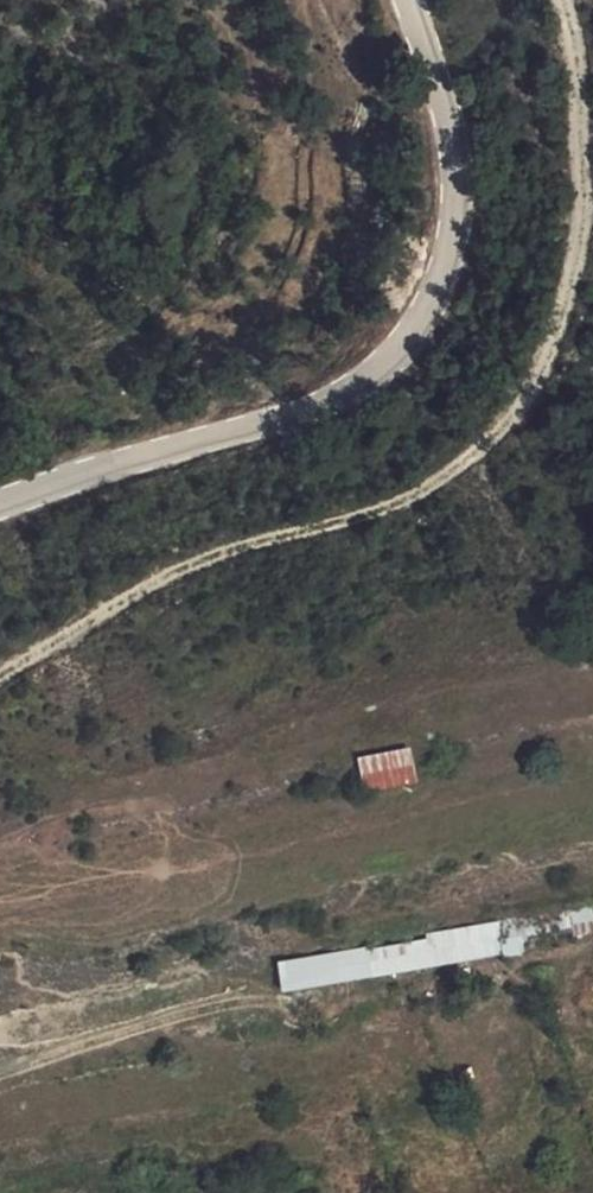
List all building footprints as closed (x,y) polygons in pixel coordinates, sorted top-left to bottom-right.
[(361,790),(416,784),(412,747),(357,754),(361,790)] [(279,987),(499,954),(494,921),(275,954),(279,987)]
